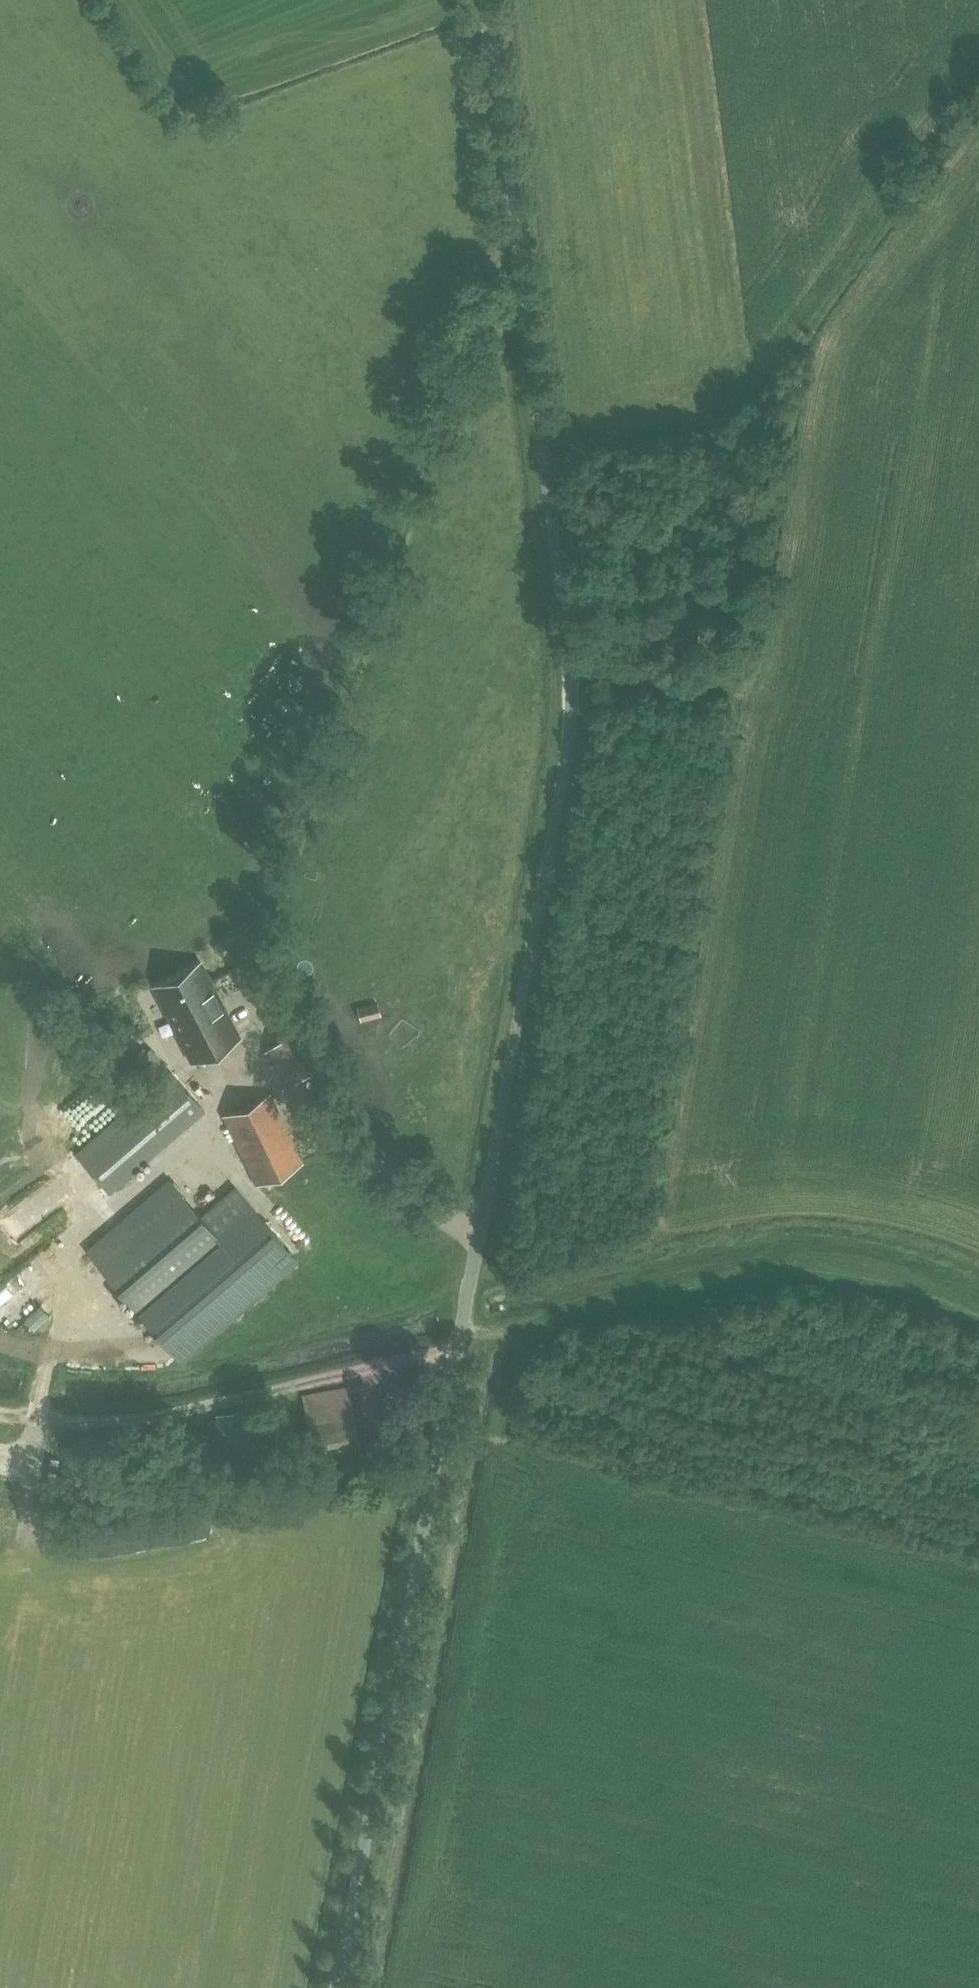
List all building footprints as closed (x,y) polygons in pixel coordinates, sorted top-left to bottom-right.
[(179,976),(215,1050),(245,1035),(209,961),(179,976)] [(215,1050),(179,976),(156,987),(165,1005),(170,1003),(197,1059),(215,1050)] [(360,1021),(381,1015),(376,1001),(357,1006),(360,1021)] [(295,1083),(311,1068),(328,1053),(297,1020),(265,1051),(295,1083)] [(204,1111),(171,1072),(75,1153),(109,1192),(204,1111)] [(303,1161),(270,1093),(224,1115),(256,1183),(303,1161)] [(172,1181),(90,1252),(149,1321),(265,1220),(236,1187),(202,1216),(172,1181)] [(277,1222),(155,1318),(183,1353),(305,1257),(277,1222)] [(41,1326),(56,1309),(49,1303),(34,1320),(41,1326)] [(362,1457),(349,1387),(302,1395),(316,1465),(362,1457)] [(258,1451),(254,1410),(233,1412),(237,1453),(258,1451)]
